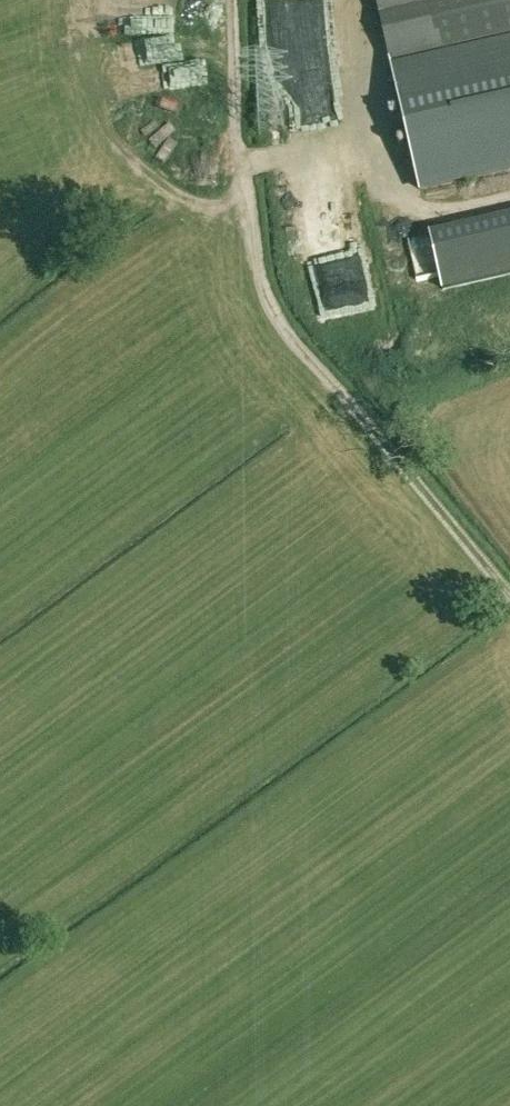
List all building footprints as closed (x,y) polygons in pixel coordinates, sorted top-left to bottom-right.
[(391,68),(419,191),(509,170),(509,0),(376,0),(391,68)] [(509,274),(509,216),(430,234),(443,289),(509,274)]
